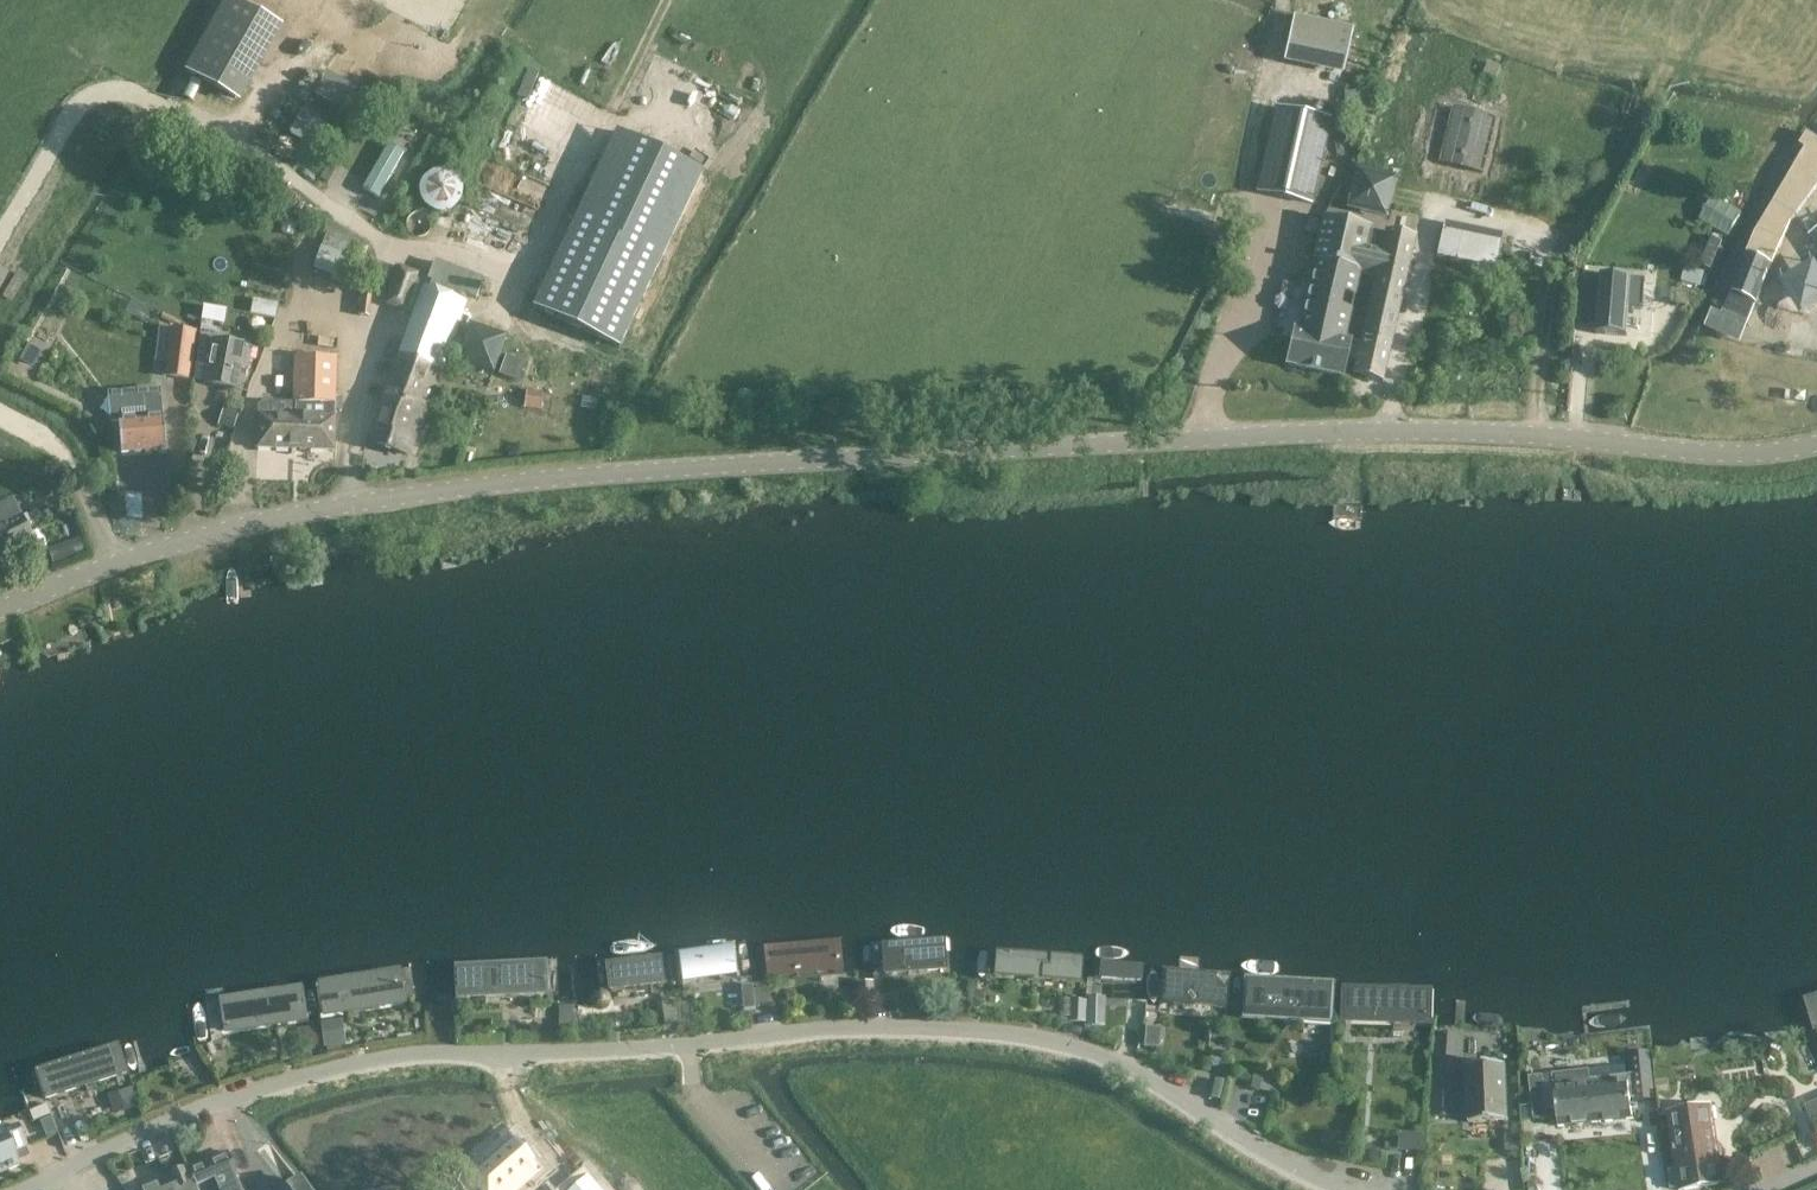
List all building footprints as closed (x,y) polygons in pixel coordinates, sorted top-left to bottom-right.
[(235,97),(275,25),(228,0),(225,0),(186,70),(235,97)] [(1288,13),(1278,57),(1336,71),(1347,27),(1288,13)] [(1331,119),(1274,106),(1255,192),(1312,204),(1331,119)] [(1437,162),(1483,174),(1497,119),(1451,107),(1437,162)] [(619,348),(703,172),(618,132),(573,225),(534,308),(619,348)] [(377,197),(403,153),(390,145),(363,189),(377,197)] [(1349,341),(1345,359),(1354,361),(1352,371),(1384,379),(1415,240),(1383,232),(1382,237),(1368,233),(1369,229),(1323,219),(1314,257),(1360,268),(1359,272),(1375,275),(1360,344),(1349,341)] [(1444,231),(1440,250),(1439,256),(1481,265),(1478,279),(1492,282),(1501,244),(1444,231)] [(353,261),(320,248),(311,270),(344,283),(353,261)] [(1748,253),(1731,294),(1754,305),(1772,263),(1748,253)] [(1341,375),(1345,359),(1349,341),(1351,332),(1345,331),(1359,272),(1360,268),(1314,257),(1310,272),(1305,294),(1297,328),(1296,328),(1288,362),(1341,375)] [(484,281),(436,261),(429,280),(400,268),(387,303),(413,314),(369,441),(408,456),(447,354),(457,357),(470,321),(459,316),(466,296),(477,300),(484,281)] [(1583,319),(1598,320),(1597,334),(1627,336),(1629,306),(1644,308),(1646,281),(1586,277),(1583,319)] [(371,294),(362,292),(359,315),(368,316),(371,294)] [(219,330),(201,327),(194,378),(206,381),(206,384),(238,390),(243,367),(249,368),(252,348),(217,340),(219,330)] [(196,332),(172,329),(166,375),(190,378),(196,332)] [(257,448),(293,449),(334,450),(338,360),(296,358),(295,402),(265,401),(259,405),(259,412),(257,448)] [(163,417),(162,417),(160,390),(110,394),(112,421),(120,421),(123,453),(166,450),(163,417)] [(528,392),(527,407),(541,408),(542,394),(528,392)] [(220,424),(234,428),(238,414),(224,410),(220,424)] [(0,506),(0,555),(32,539),(12,500),(0,506)] [(67,543),(72,557),(86,552),(81,538),(67,543)] [(846,971),(843,938),(767,944),(770,977),(846,971)] [(948,969),(945,939),(881,944),(883,973),(948,969)] [(740,976),(736,941),(680,948),(684,983),(740,976)] [(1078,983),(1080,957),(993,951),(991,977),(1078,983)] [(668,982),(665,953),(608,960),(612,988),(668,982)] [(552,994),(551,959),(455,964),(457,999),(552,994)] [(1140,964),(1094,963),(1094,982),(1139,983),(1140,964)] [(405,968),(318,981),(323,1017),(410,1004),(405,968)] [(1225,1009),(1229,976),(1161,969),(1158,1002),(1225,1009)] [(1330,1022),(1333,981),(1244,976),(1241,1017),(1330,1022)] [(871,983),(859,985),(861,1003),(873,1002),(871,983)] [(311,1020),(306,984),(221,997),(226,1032),(311,1020)] [(772,1001),(771,986),(757,987),(758,1002),(772,1001)] [(1432,1024),(1433,990),(1341,987),(1340,1021),(1432,1024)] [(1802,997),(1813,1031),(1816,1030),(1816,993),(1802,997)] [(1070,1000),(1069,1018),(1069,1020),(1084,1021),(1085,1000),(1070,1000)] [(675,1003),(662,1005),(666,1026),(679,1024),(675,1003)] [(574,1004),(561,1004),(561,1026),(574,1026),(574,1004)] [(690,1004),(677,1006),(680,1024),(692,1022),(690,1004)] [(1101,1010),(1087,1009),(1086,1024),(1101,1024),(1101,1010)] [(337,1024),(323,1026),(325,1043),(339,1041),(337,1024)] [(320,1027),(299,1031),(302,1047),(322,1043),(320,1027)] [(1142,1036),(1136,1054),(1149,1059),(1156,1041),(1142,1036)] [(130,1073),(120,1043),(36,1070),(45,1100),(130,1073)] [(1609,1068),(1589,1071),(1595,1123),(1632,1119),(1630,1098),(1653,1096),(1649,1052),(1630,1054),(1632,1073),(1610,1075),(1609,1068)] [(1468,1122),(1507,1121),(1506,1065),(1466,1066),(1468,1122)] [(1558,1127),(1595,1123),(1589,1071),(1553,1074),(1558,1127)] [(131,1088),(119,1092),(124,1106),(135,1102),(131,1088)] [(1534,1120),(1548,1118),(1545,1093),(1531,1095),(1534,1120)] [(28,1110),(32,1121),(51,1114),(47,1103),(28,1110)] [(1679,1189),(1721,1183),(1717,1156),(1720,1154),(1719,1147),(1715,1145),(1710,1107),(1667,1113),(1679,1189)] [(19,1166),(17,1161),(28,1157),(24,1148),(27,1147),(18,1125),(5,1130),(4,1129),(0,1130),(0,1173),(19,1166)] [(1419,1135),(1400,1134),(1399,1148),(1417,1150),(1419,1135)] [(530,1166),(502,1135),(458,1176),(471,1189),(504,1189),(530,1166)] [(216,1189),(243,1189),(242,1188),(229,1153),(189,1169),(196,1185),(211,1178),(216,1189)] [(211,1178),(196,1185),(189,1169),(170,1177),(175,1189),(216,1189),(211,1178)] [(141,1188),(141,1189),(140,1189),(175,1189),(170,1177),(141,1188)] [(299,1182),(289,1189),(306,1189),(299,1182)]
